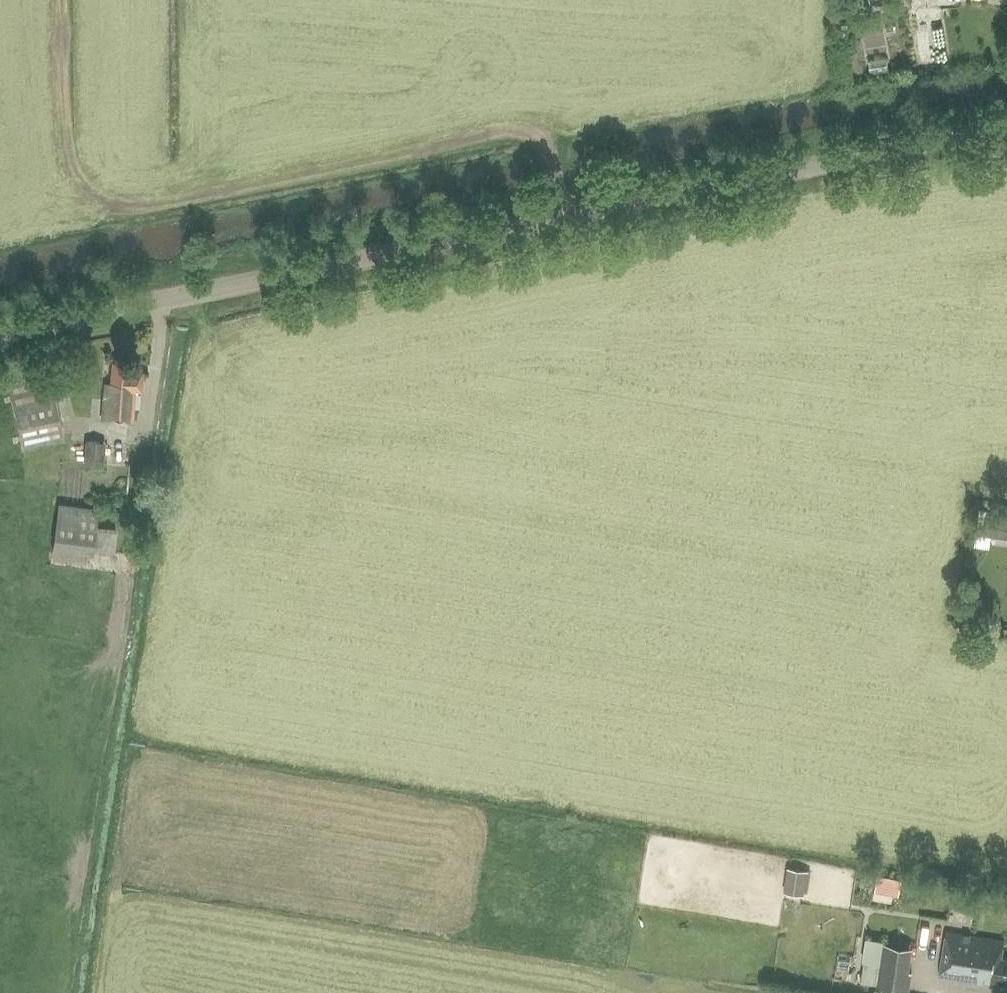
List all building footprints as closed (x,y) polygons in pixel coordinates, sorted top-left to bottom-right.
[(141,389),(142,372),(130,372),(131,363),(114,362),(112,383),(107,383),(104,420),(133,422),(136,389),(141,389)] [(8,381),(23,447),(65,438),(50,371),(8,381)] [(87,440),(85,464),(104,466),(106,442),(87,440)] [(60,503),(54,551),(94,556),(100,508),(60,503)] [(804,896),(808,871),(787,867),(783,892),(804,896)] [(878,875),(876,890),(897,894),(899,879),(878,875)] [(1006,968),(1006,959),(1001,958),(1004,941),(947,932),(940,975),(997,985),(998,977),(1005,979),(1006,968)] [(913,972),(909,972),(913,948),(884,943),(877,987),(909,992),(913,972)]
